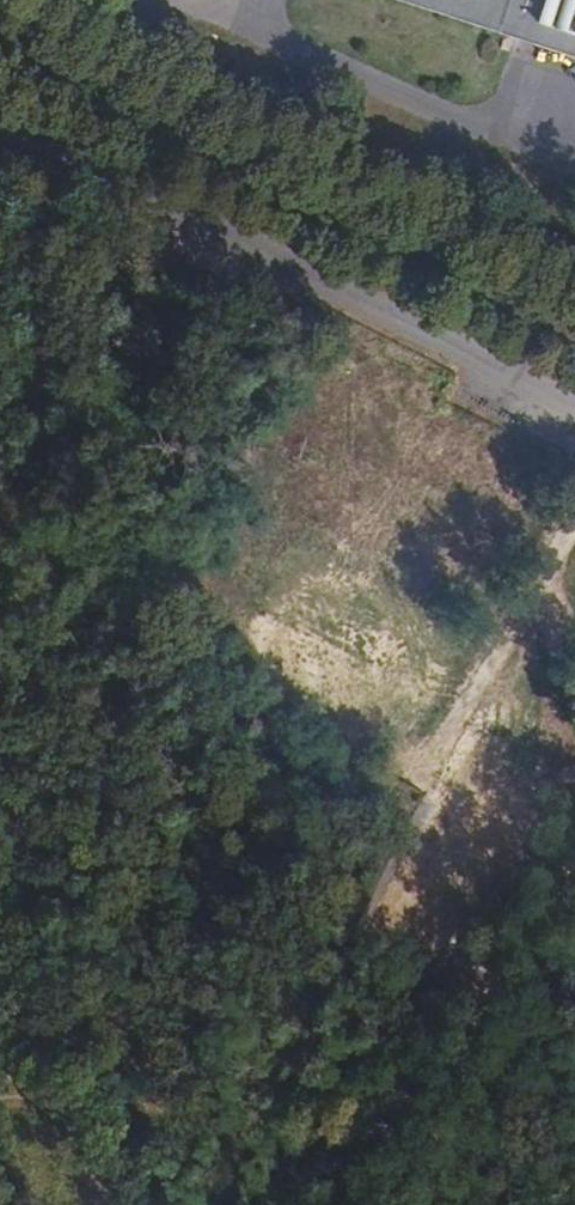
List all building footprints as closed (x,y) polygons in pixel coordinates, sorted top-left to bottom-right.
[(507,35),(516,38),(574,57),(574,0),(400,0),(507,35)] [(512,52),(516,38),(507,35),(502,49),(512,52)] [(286,664),(417,710),(440,644),(428,640),(436,619),(398,606),(400,601),(318,573),(286,664)]
